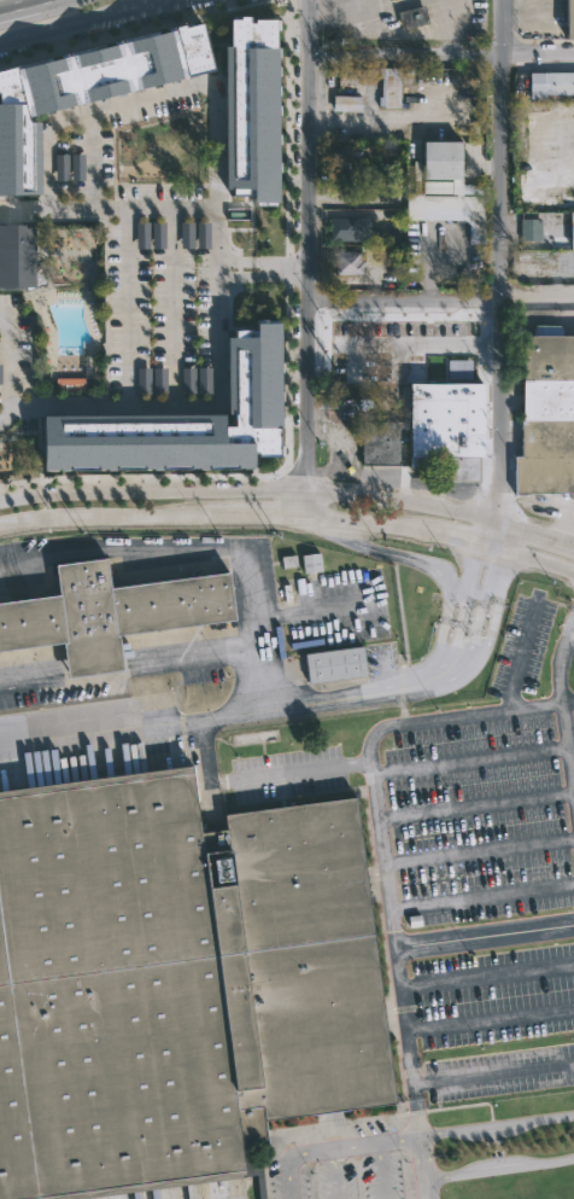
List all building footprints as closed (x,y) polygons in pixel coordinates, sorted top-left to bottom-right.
[(563,37),(563,0),(573,0),(573,37),(563,37)] [(427,22),(399,28),(396,11),(423,4),(427,22)] [(227,16),(227,46),(223,46),(224,187),(248,187),(248,204),(277,204),(277,18),(251,18),(251,16),(227,16)] [(37,194),(39,115),(212,70),(200,19),(0,71),(0,194),(37,194)] [(399,68),(398,107),(377,106),(377,95),(380,95),(380,77),(377,77),(377,66),(399,68)] [(543,71),(573,71),(573,94),(543,94),(543,71)] [(361,95),(359,112),(330,111),(332,94),(361,95)] [(459,142),(459,156),(464,156),(464,165),(459,165),(459,177),(422,176),(422,139),(459,139),(459,142)] [(374,145),(374,157),(361,157),(359,168),(336,168),(336,162),(333,162),(333,152),(336,152),(336,145),(374,145)] [(71,180),(83,180),(84,155),(72,154),(71,180)] [(68,180),(68,155),(55,155),(55,180),(68,180)] [(369,227),(386,233),(386,229),(398,229),(398,240),(386,240),(369,232),(369,240),(328,240),(328,217),(369,217),(369,227)] [(520,241),(542,241),(541,218),(520,219),(520,241)] [(150,248),(149,222),(136,223),(137,248),(150,248)] [(152,248),(165,248),(165,222),(152,222),(152,248)] [(180,222),(181,248),(194,248),(193,222),(180,222)] [(35,289),(0,289),(0,227),(34,227),(35,289)] [(361,251),(361,254),(365,254),(365,261),(363,261),(363,273),(335,273),(335,250),(361,251)] [(41,412),(224,412),(226,327),(253,328),(253,318),(280,318),(279,454),(254,454),(254,467),(41,466),(41,412)] [(560,334),(573,334),(573,493),(514,493),(512,456),(519,456),(519,420),(520,420),(522,334),(531,334),(531,327),(534,325),(557,325),(560,328),(560,334)] [(481,450),(481,481),(446,481),(446,456),(418,455),(418,465),(408,465),(408,382),(481,382),(481,450)] [(397,465),(359,465),(361,420),(398,420),(397,465)] [(303,573),(321,571),(319,553),(302,555),(303,573)] [(66,639),(0,647),(0,605),(57,598),(53,560),(109,554),(113,588),(224,575),(230,624),(127,638),(130,670),(71,677),(66,639)] [(306,683),(303,653),(362,646),(365,675),(306,683)] [(245,1177),(85,1198),(0,1198),(0,792),(194,766),(211,889),(230,886),(222,817),(356,799),(397,1106),(265,1124),(268,1147),(241,1151),(245,1177)]
